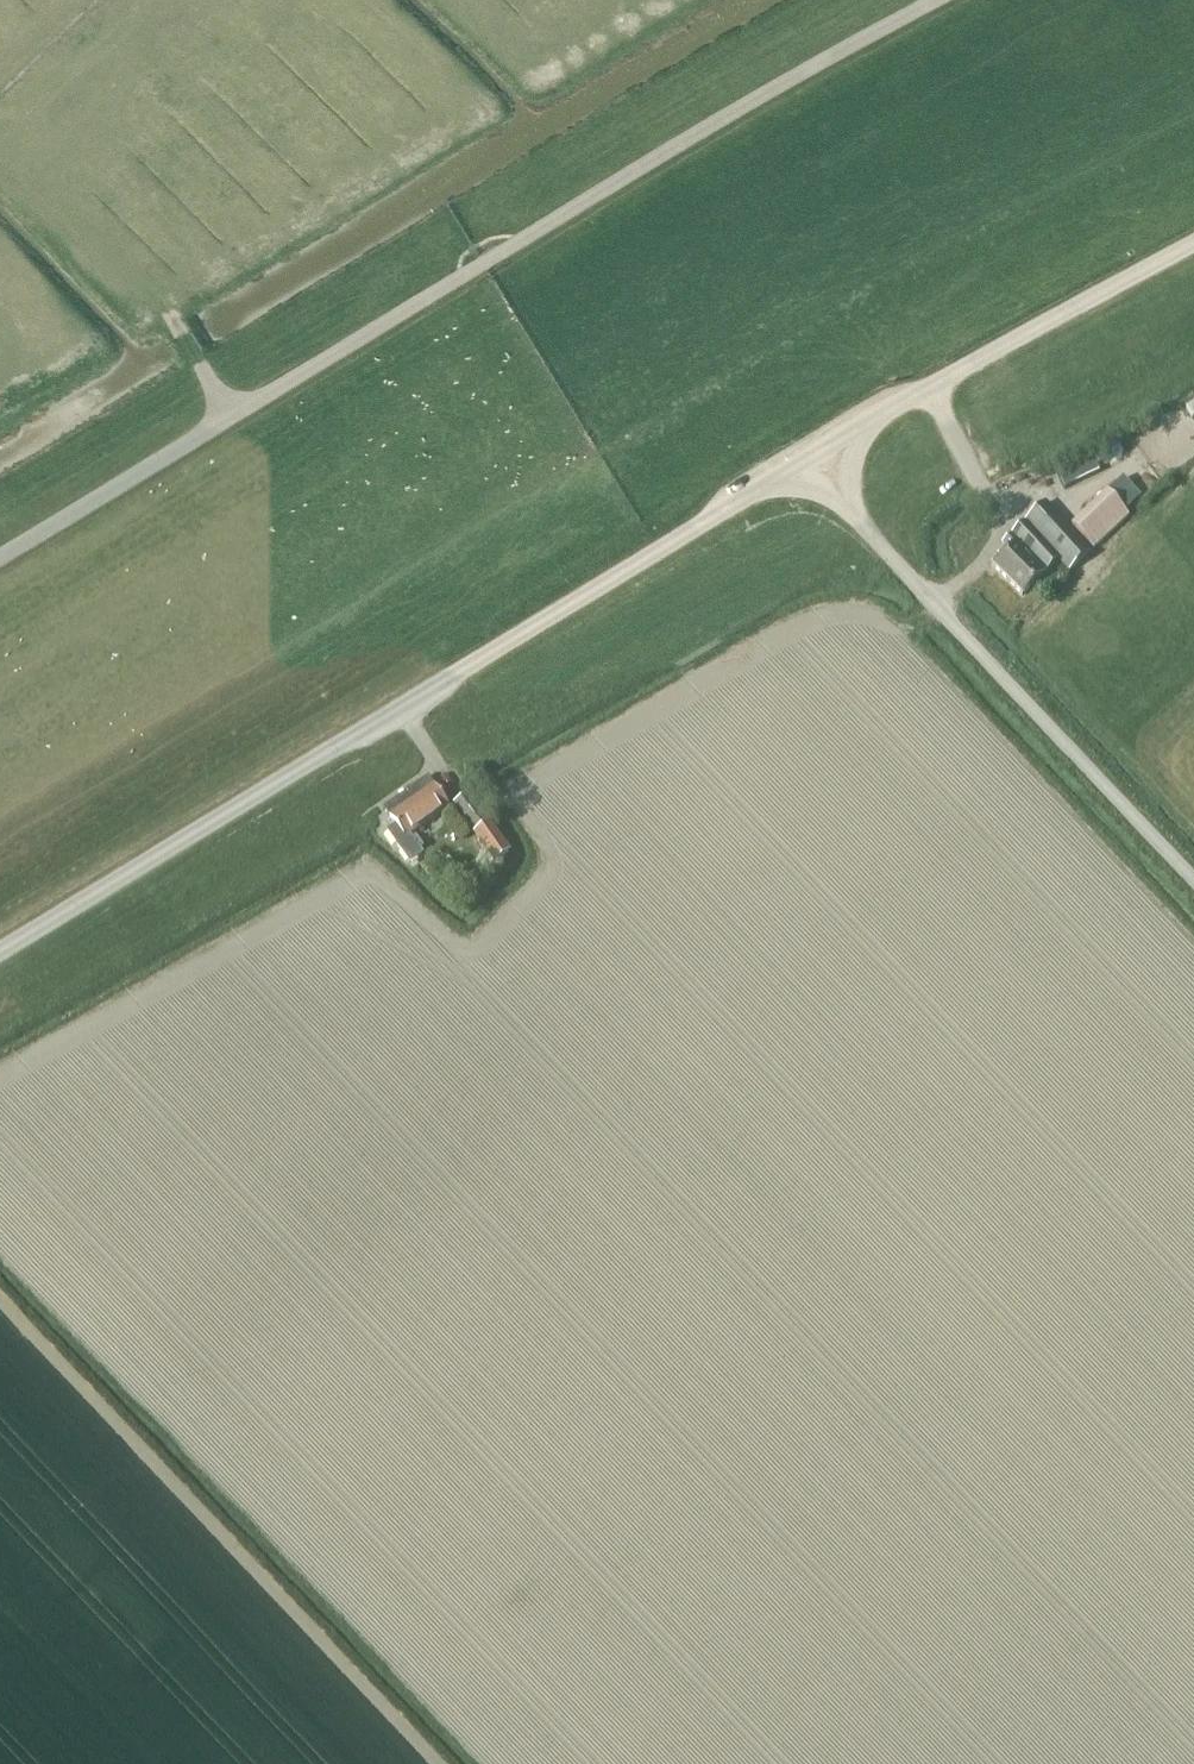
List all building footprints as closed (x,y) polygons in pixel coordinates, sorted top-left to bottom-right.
[(1064,489),(1099,473),(1090,455),(1056,472),(1064,489)] [(1092,550),(1129,516),(1127,513),(1142,499),(1122,478),(1107,492),(1106,492),(1070,525),(1092,550)] [(1071,572),(1092,551),(1048,503),(1004,544),(1011,550),(994,566),(1024,596),(1060,560),(1071,572)] [(404,840),(448,808),(427,777),(383,809),(404,840)] [(473,833),(486,823),(465,795),(452,804),(473,833)] [(494,865),(510,853),(489,822),(472,834),(494,865)]
